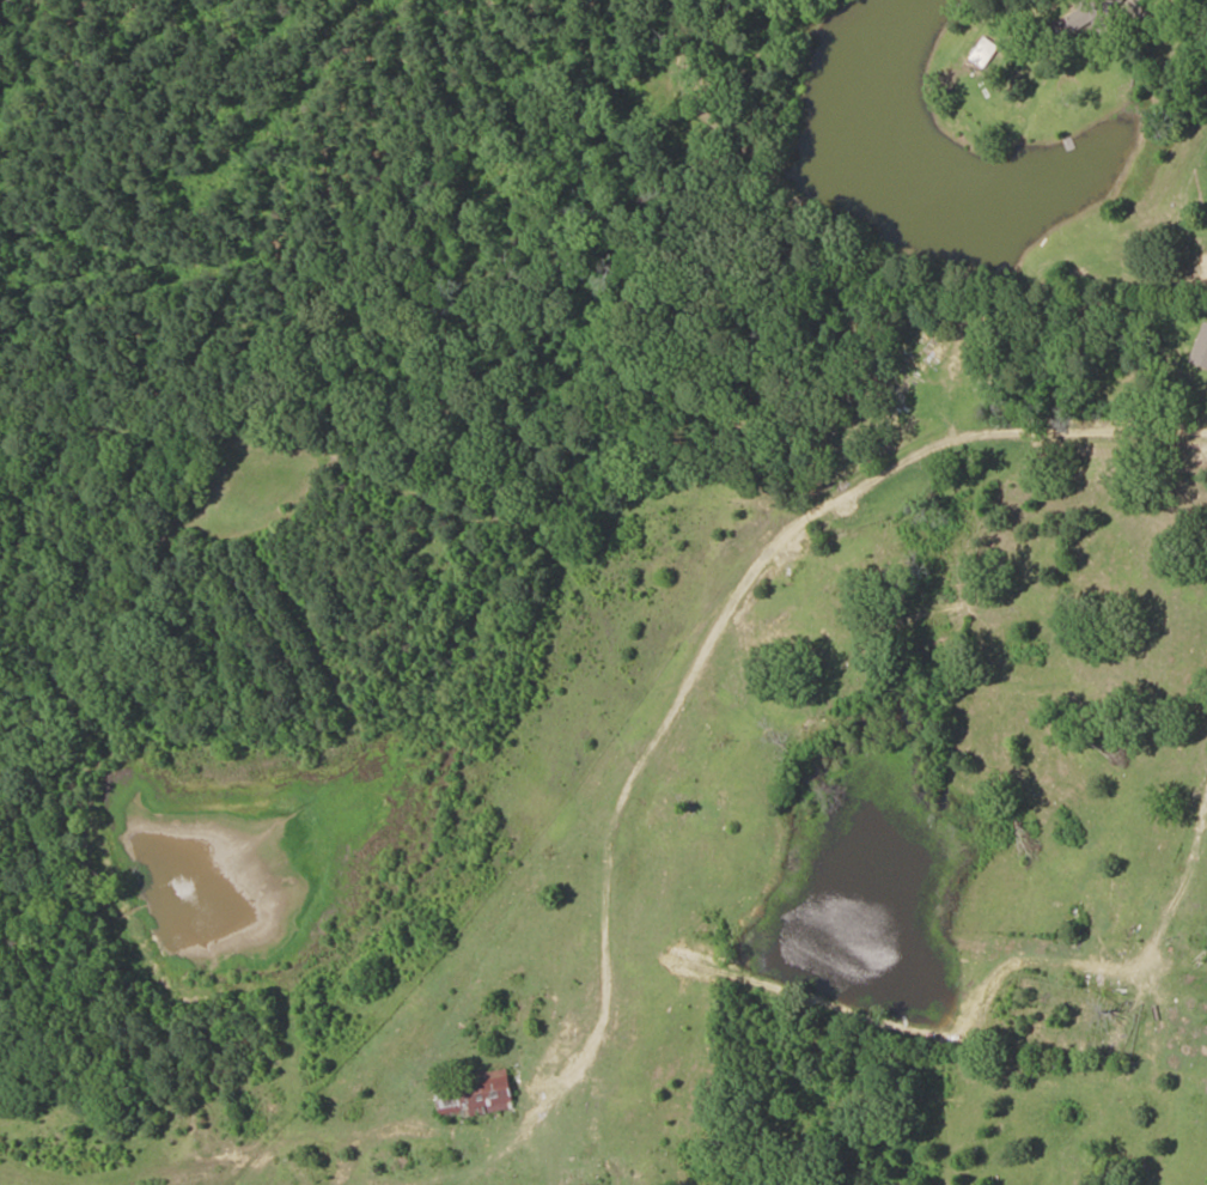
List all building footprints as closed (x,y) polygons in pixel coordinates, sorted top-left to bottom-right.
[(1078,11),(1066,16),(1073,30),(1094,21),(1100,33),(1115,26),(1108,9),(1123,2),(1123,0),(1073,0),(1078,11)] [(969,59),(983,69),(999,47),(985,37),(969,59)] [(1206,368),(1206,322),(1191,362),(1206,368)] [(515,1108),(509,1073),(436,1085),(442,1120),(515,1108)]
